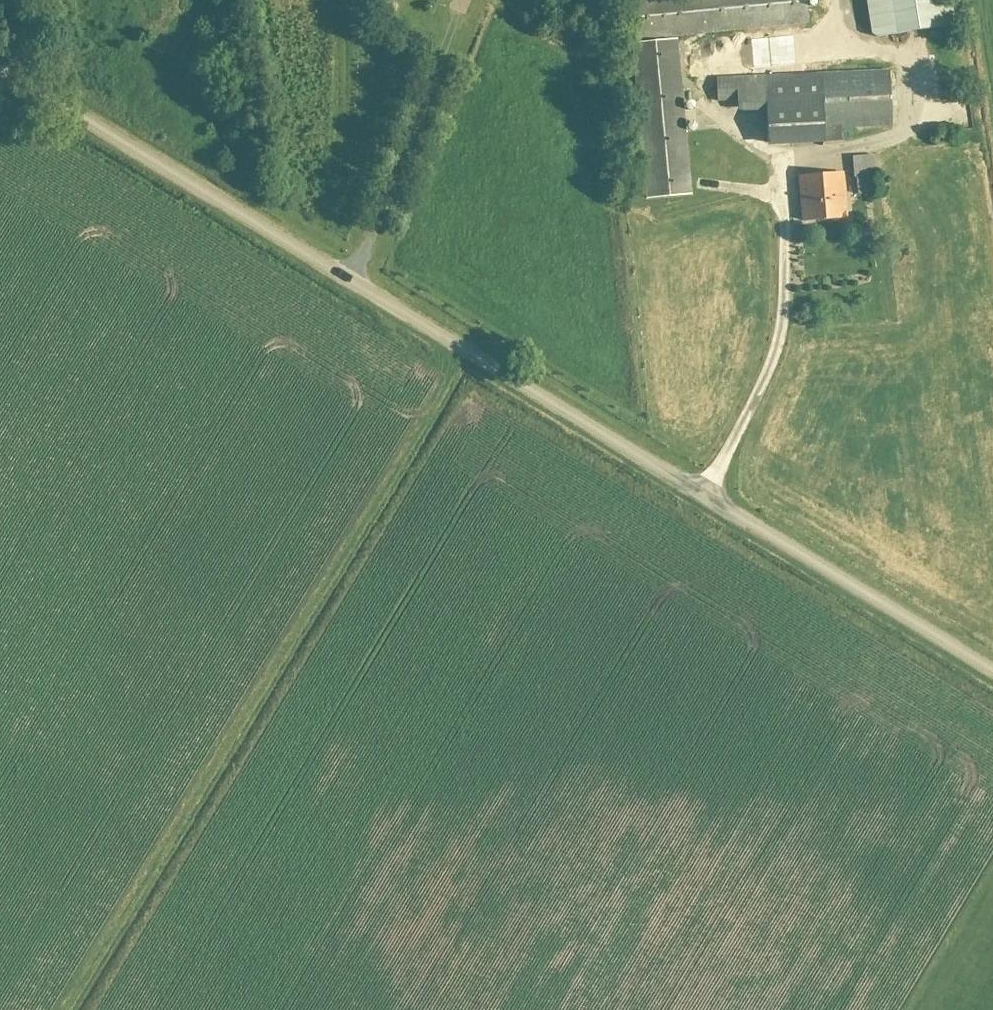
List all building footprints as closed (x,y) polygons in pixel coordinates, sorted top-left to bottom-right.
[(807,23),(805,0),(628,0),(632,40),(807,23)] [(878,39),(954,25),(950,0),(867,0),(873,35),(878,39)] [(694,79),(838,68),(836,37),(691,48),(694,79)] [(648,200),(692,196),(677,40),(633,45),(648,200)] [(840,129),(891,127),(888,73),(765,78),(768,146),(841,142),(840,129)] [(765,113),(765,78),(765,77),(735,78),(716,79),(717,103),(736,102),(737,113),(765,113)] [(853,179),(876,177),(874,157),(851,157),(853,179)] [(802,221),(846,217),(843,173),(799,177),(802,221)]
